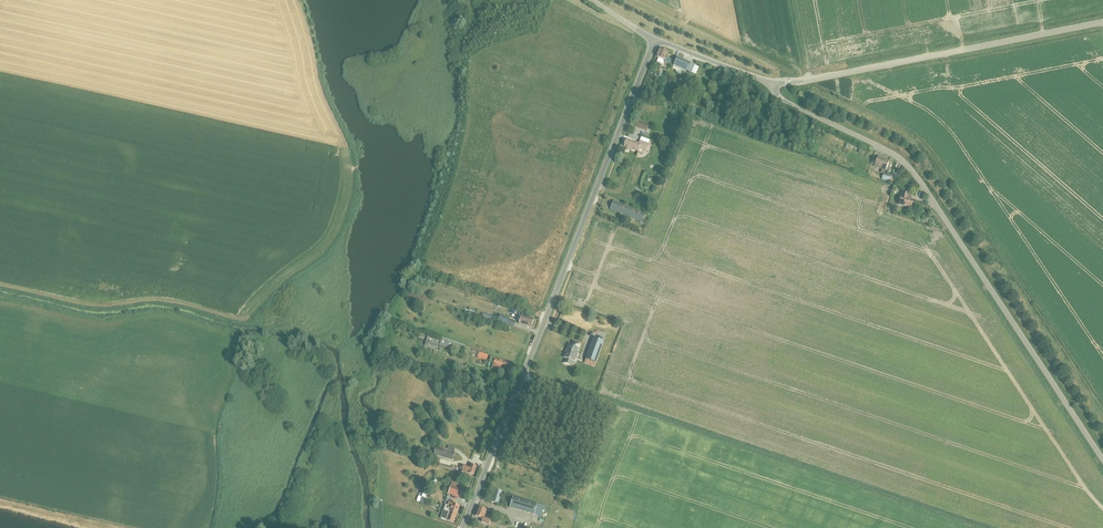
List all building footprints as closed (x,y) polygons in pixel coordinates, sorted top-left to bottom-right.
[(660,49),(656,57),(659,58),(657,62),(662,65),(663,63),(668,65),(671,59),(666,57),(668,53),(660,49)] [(673,65),(682,69),(681,72),(685,73),(686,71),(691,73),(694,64),(677,57),(673,65)] [(659,74),(658,77),(667,81),(668,77),(665,76),(666,73),(660,71),(659,74)] [(709,104),(713,106),(717,98),(712,96),(709,104)] [(638,121),(636,127),(647,131),(649,125),(638,121)] [(624,146),(638,151),(639,148),(643,150),(646,143),(640,140),(638,144),(626,139),(624,146)] [(883,174),(882,179),(892,182),(894,177),(892,176),(884,173),(889,161),(878,157),(874,166),(882,169),(881,173),(883,174)] [(898,205),(911,209),(913,200),(908,198),(909,194),(902,192),(898,205)] [(642,221),(644,215),(650,217),(651,212),(648,211),(647,214),(614,201),(611,210),(642,221)] [(522,315),(519,314),(517,320),(520,321),(520,322),(519,321),(519,323),(519,324),(531,328),(534,319),(532,318),(532,317),(528,315),(528,317),(522,315)] [(500,315),(498,321),(507,324),(509,318),(500,315)] [(425,346),(437,350),(441,340),(428,336),(425,346)] [(442,338),(440,345),(462,353),(465,346),(442,338)] [(586,359),(596,362),(603,342),(594,338),(586,359)] [(566,358),(564,363),(571,366),(573,361),(574,361),(579,348),(580,344),(573,342),(572,346),(569,345),(564,358),(566,358)] [(479,359),(488,361),(490,354),(481,352),(479,359)] [(495,359),(492,368),(500,371),(501,366),(511,370),(513,365),(495,359)] [(448,446),(447,449),(437,446),(434,454),(452,460),(455,452),(453,451),(454,448),(448,446)] [(461,469),(462,470),(461,473),(470,476),(470,474),(474,475),(477,466),(471,464),(470,468),(464,466),(464,467),(462,466),(461,469)] [(461,498),(464,490),(451,486),(448,493),(461,498)] [(492,502),(498,504),(502,491),(495,489),(492,502)] [(510,507),(534,515),(537,504),(513,497),(510,507)] [(446,505),(441,519),(446,520),(453,523),(457,514),(460,506),(449,502),(448,506),(446,505)] [(482,521),(489,524),(491,520),(484,517),(487,510),(479,507),(475,516),(483,519),(482,521)]
